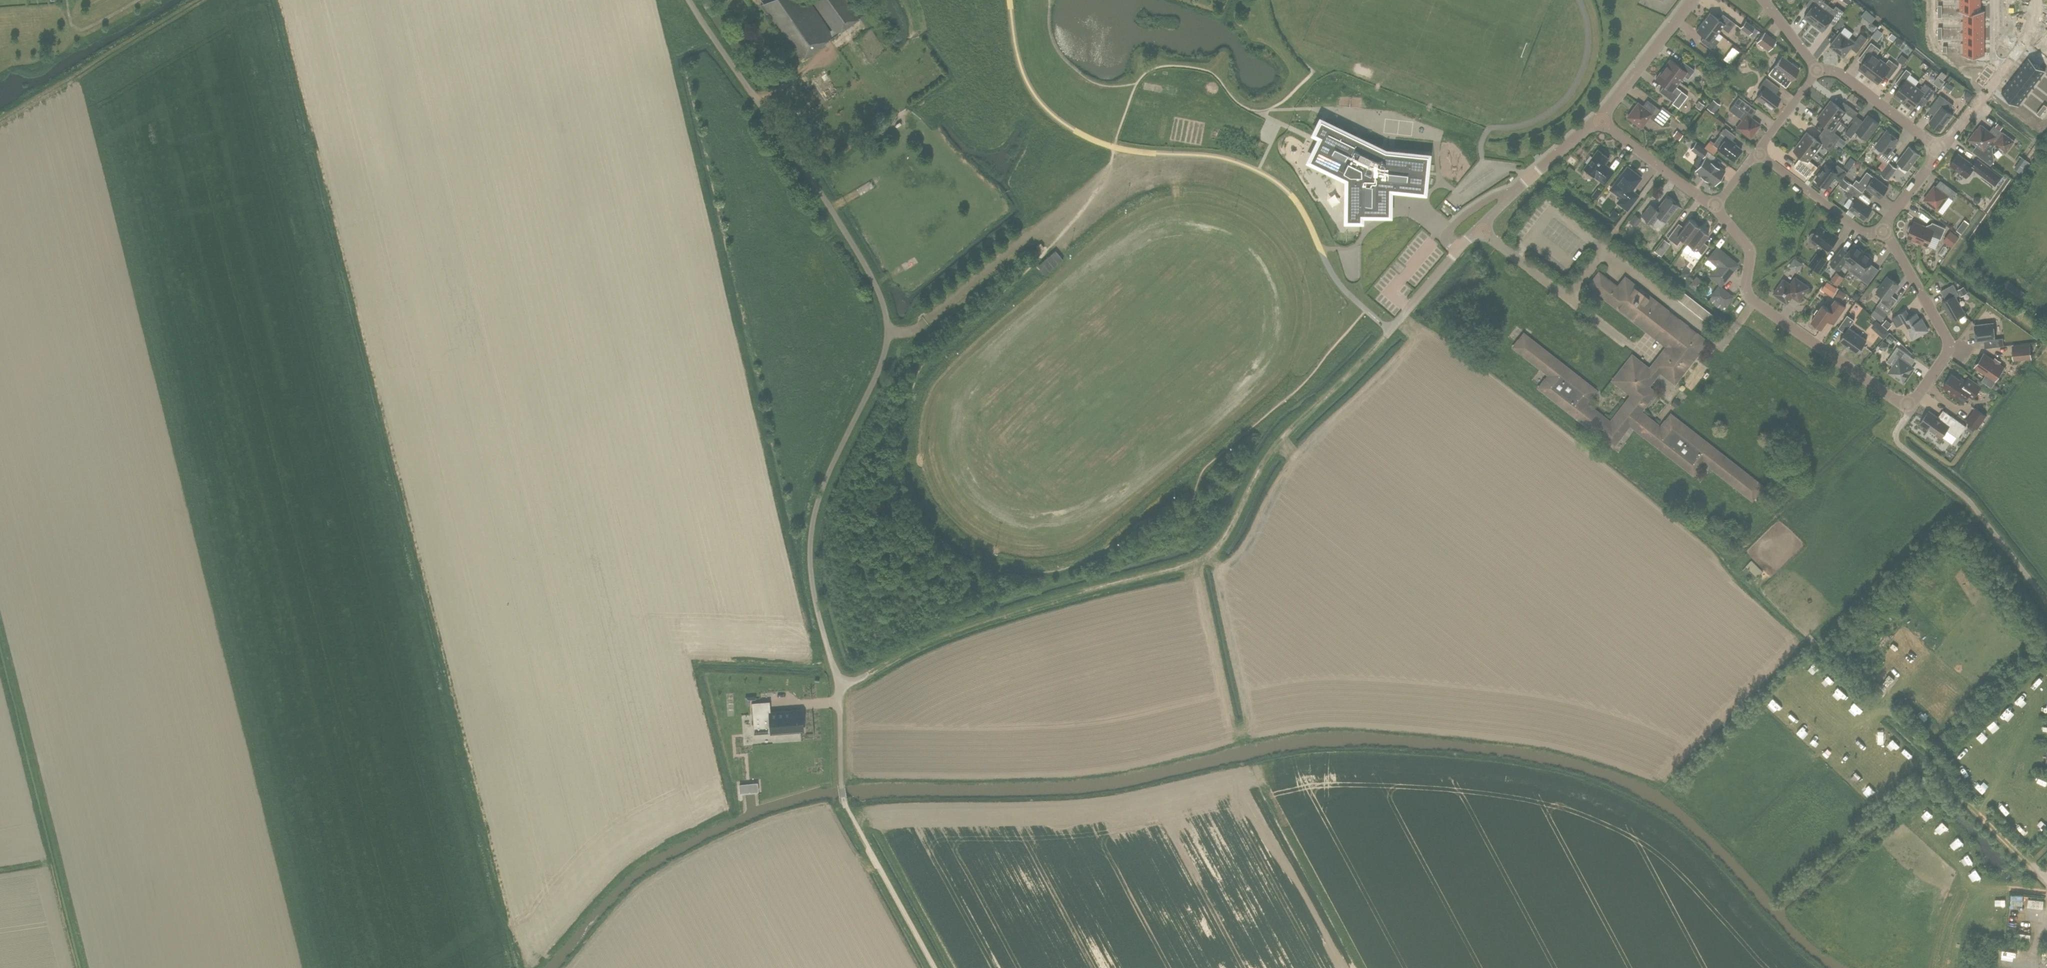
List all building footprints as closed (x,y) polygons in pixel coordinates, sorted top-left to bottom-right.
[(764,1),(760,4),(799,60),(859,19),(863,16),(852,0),(763,0),(764,1)] [(1825,8),(1819,4),(1822,0),(1809,0),(1806,4),(1811,7),(1804,17),(1813,23),(1825,8)] [(1960,1),(1960,12),(1964,12),(1980,12),(1980,1),(1960,1)] [(1828,4),(1825,8),(1813,23),(1823,30),(1832,17),(1837,20),(1844,11),(1836,5),(1834,8),(1828,4)] [(1866,9),(1861,14),(1866,18),(1871,13),(1866,9)] [(1709,12),(1703,21),(1718,32),(1722,27),(1728,32),(1735,23),(1723,14),(1720,18),(1718,18),(1709,12)] [(1964,12),(1964,23),(1984,23),(1984,12),(1980,12),(1964,12)] [(1758,30),(1746,20),(1740,27),(1753,37),(1758,30)] [(1712,49),(1716,44),(1719,40),(1715,36),(1718,32),(1703,21),(1696,29),(1704,36),(1701,40),(1712,49)] [(1873,30),(1877,25),(1872,22),(1868,27),(1873,30)] [(1964,23),(1964,35),(1984,35),(1984,23),(1964,23)] [(1768,50),(1776,41),(1764,32),(1757,42),(1768,50)] [(1830,45),(1844,56),(1851,47),(1857,51),(1867,38),(1861,33),(1855,40),(1850,36),(1849,38),(1841,32),(1830,45)] [(1964,35),(1964,46),(1984,46),(1984,35),(1964,35)] [(2037,47),(2046,55),(2046,40),(2044,38),(2038,47),(2037,46),(2037,47)] [(1900,47),(1903,42),(1899,39),(1895,44),(1900,47)] [(1868,75),(1881,59),(1876,55),(1880,49),(1871,42),(1860,56),(1865,59),(1859,68),(1868,75)] [(1732,46),(1729,51),(1736,56),(1739,51),(1732,46)] [(1964,46),(1964,58),(1984,58),(1984,46),(1964,46)] [(1769,73),(1786,86),(1799,68),(1782,55),(1769,73)] [(1670,59),(1663,68),(1679,80),(1684,75),(1688,78),(1694,69),(1682,60),(1679,65),(1670,59)] [(1898,65),(1894,62),(1889,59),(1886,63),(1881,59),(1868,75),(1878,82),(1884,74),(1889,78),(1898,65)] [(2028,59),(2021,68),(2037,80),(2044,71),(2028,59)] [(1679,80),(1663,68),(1656,78),(1664,84),(1659,91),(1673,101),(1672,102),(1678,107),(1688,95),(1675,86),(1679,80)] [(1903,101),(1915,85),(1906,78),(1911,72),(1906,68),(1896,82),(1900,86),(1894,94),(1903,101)] [(2021,68),(2014,77),(2029,89),(2037,80),(2021,68)] [(1780,87),(1768,78),(1766,77),(1758,87),(1762,90),(1757,97),(1772,108),(1780,97),(1775,94),(1780,87)] [(2014,77),(2007,86),(2022,98),(2029,89),(2014,77)] [(1943,87),(1950,92),(1954,86),(1947,81),(1943,87)] [(1920,89),(1915,85),(1903,101),(1912,108),(1919,98),(1926,102),(1935,90),(1925,82),(1920,89)] [(2007,86),(2000,95),(2015,107),(2022,98),(2007,86)] [(1969,101),(1973,95),(1968,90),(1965,94),(1965,98),(1969,101)] [(1940,94),(1931,106),(1937,110),(1935,114),(1929,121),(1940,130),(1953,114),(1948,110),(1953,104),(1940,94)] [(1750,137),(1760,123),(1751,116),(1756,110),(1738,97),(1729,109),(1742,119),(1736,127),(1750,137)] [(1662,106),(1660,109),(1647,99),(1642,106),(1638,102),(1627,116),(1641,126),(1649,116),(1662,126),(1669,125),(1670,123),(1667,120),(1672,113),(1662,106)] [(1707,107),(1714,112),(1720,104),(1713,99),(1707,107)] [(1695,105),(1700,109),(1704,104),(1698,100),(1695,105)] [(1831,100),(1824,108),(1839,119),(1845,111),(1854,117),(1858,112),(1846,103),(1842,108),(1831,100)] [(1860,110),(1864,104),(1859,101),(1855,106),(1860,110)] [(1842,122),(1839,119),(1824,108),(1818,117),(1830,126),(1824,134),(1836,142),(1840,137),(1834,132),(1842,122)] [(1879,123),(1868,114),(1860,126),(1854,121),(1845,132),(1851,137),(1856,130),(1867,139),(1879,123)] [(1381,213),(1386,214),(1386,195),(1381,191),(1385,186),(1421,190),(1423,169),(1426,169),(1427,155),(1373,149),(1322,124),(1316,137),(1320,139),(1312,155),(1346,172),(1353,172),(1353,177),(1346,177),(1346,219),(1361,219),(1361,212),(1372,212),(1372,213),(1375,213),(1375,214),(1381,214),(1381,213)] [(2003,132),(1999,138),(1981,124),(1974,133),(1973,132),(1968,139),(1975,145),(1972,149),(1991,164),(1994,160),(1992,147),(1994,144),(2006,152),(2015,140),(2003,132)] [(1891,148),(1899,138),(1884,126),(1883,127),(1888,130),(1877,145),(1883,151),(1879,156),(1888,162),(1896,152),(1891,148)] [(1735,135),(1725,127),(1714,142),(1713,144),(1718,148),(1733,159),(1742,148),(1731,140),(1735,135)] [(1683,134),(1677,129),(1673,135),(1679,139),(1683,134)] [(1836,142),(1824,134),(1819,140),(1807,131),(1800,140),(1815,151),(1821,143),(1830,150),(1836,142)] [(1843,147),(1847,142),(1840,137),(1836,142),(1843,147)] [(1714,154),(1718,148),(1713,144),(1714,142),(1710,139),(1705,147),(1714,154)] [(1815,151),(1800,140),(1794,149),(1802,156),(1794,167),(1808,178),(1817,166),(1814,163),(1819,157),(1814,153),(1815,151)] [(1690,148),(1702,157),(1708,150),(1696,141),(1690,148)] [(1920,154),(1909,146),(1897,161),(1908,169),(1920,154)] [(1609,157),(1598,149),(1592,156),(1590,155),(1586,161),(1588,162),(1584,167),(1604,183),(1613,172),(1603,165),(1609,157)] [(1973,164),(1959,153),(1950,164),(1966,177),(1973,168),(1984,176),(1990,168),(1978,158),(1973,164)] [(1696,169),(1715,183),(1725,171),(1705,157),(1696,169)] [(1849,169),(1856,160),(1851,157),(1844,166),(1849,169)] [(2024,158),(2017,167),(2026,174),(2033,164),(2024,158)] [(1888,179),(1897,168),(1889,162),(1881,173),(1888,179)] [(1848,171),(1837,164),(1833,169),(1827,164),(1816,178),(1827,186),(1834,176),(1840,181),(1848,171)] [(1641,177),(1627,166),(1610,188),(1624,199),(1620,204),(1627,210),(1639,194),(1632,189),(1641,177)] [(1990,168),(1984,176),(1995,184),(2002,176),(1990,168)] [(1856,179),(1853,184),(1862,191),(1866,186),(1880,197),(1888,186),(1874,176),(1867,171),(1859,181),(1856,179)] [(1839,184),(1846,189),(1850,184),(1843,178),(1839,184)] [(1956,191),(1945,183),(1940,189),(1934,185),(1924,199),(1938,209),(1948,195),(1952,198),(1956,191)] [(1862,191),(1853,184),(1845,194),(1854,201),(1849,208),(1850,208),(1856,212),(1864,218),(1872,208),(1858,197),(1862,191)] [(1591,195),(1596,198),(1601,191),(1596,188),(1591,195)] [(1678,205),(1666,196),(1656,209),(1650,204),(1642,215),(1653,223),(1658,215),(1665,221),(1678,205)] [(1850,208),(1847,212),(1853,216),(1856,212),(1850,208)] [(1615,220),(1619,214),(1613,210),(1609,216),(1615,220)] [(1635,226),(1642,218),(1635,213),(1629,221),(1635,226)] [(1682,238),(1687,242),(1699,226),(1689,218),(1683,226),(1678,222),(1667,237),(1677,244),(1682,238)] [(1946,227),(1932,221),(1930,227),(1922,224),(1922,226),(1913,222),(1912,225),(1911,225),(1909,226),(1907,229),(1908,231),(1909,232),(1908,235),(1916,239),(1916,240),(1927,245),(1932,235),(1941,239),(1946,227)] [(1961,224),(1957,230),(1962,234),(1966,228),(1961,224)] [(1833,232),(1832,233),(1821,225),(1815,234),(1814,233),(1812,233),(1808,237),(1809,239),(1815,244),(1817,243),(1818,242),(1828,250),(1838,236),(1833,232)] [(1699,226),(1687,242),(1692,246),(1688,253),(1697,259),(1708,245),(1703,241),(1709,233),(1699,226)] [(1943,239),(1951,246),(1959,236),(1950,230),(1943,239)] [(1843,264),(1849,269),(1864,250),(1854,243),(1846,253),(1840,248),(1830,262),(1839,269),(1843,264)] [(1659,244),(1654,250),(1660,254),(1665,248),(1659,244)] [(1737,264),(1717,247),(1708,258),(1718,266),(1710,275),(1721,284),(1737,264)] [(1045,274),(1063,259),(1056,250),(1049,255),(1037,265),(1045,274)] [(1849,269),(1868,283),(1879,269),(1870,262),(1874,258),(1864,250),(1849,269)] [(1809,263),(1819,271),(1827,260),(1817,252),(1809,263)] [(1791,265),(1800,272),(1807,263),(1798,256),(1791,265)] [(1601,267),(1582,292),(1624,325),(1624,326),(1635,334),(1633,336),(1655,353),(1660,347),(1691,372),(1711,347),(1690,330),(1691,329),(1659,305),(1659,304),(1648,295),(1645,299),(1613,274),(1612,275),(1601,267)] [(1687,277),(1691,272),(1685,268),(1682,273),(1687,277)] [(1840,284),(1847,276),(1840,270),(1833,279),(1840,284)] [(1689,284),(1697,290),(1704,282),(1697,275),(1689,284)] [(1809,286),(1795,276),(1790,283),(1783,278),(1773,292),(1787,302),(1792,296),(1799,300),(1809,286)] [(1880,300),(1890,308),(1897,299),(1891,294),(1899,284),(1888,276),(1877,290),(1884,295),(1880,300)] [(1838,287),(1827,280),(1822,288),(1832,295),(1838,287)] [(2008,280),(2002,288),(2019,301),(2025,293),(2008,280)] [(1959,294),(1953,283),(1941,290),(1946,299),(1942,302),(1952,320),(1958,316),(1961,321),(1964,321),(1966,320),(1968,317),(1956,296),(1959,294)] [(1712,294),(1725,305),(1732,296),(1719,285),(1712,294)] [(1958,289),(1962,295),(1967,292),(1964,285),(1958,289)] [(1847,294),(1840,289),(1836,295),(1842,299),(1847,294)] [(1846,306),(1835,299),(1829,308),(1823,304),(1812,319),(1822,327),(1828,319),(1834,323),(1846,306)] [(1858,315),(1864,308),(1858,304),(1853,311),(1858,315)] [(1888,312),(1878,304),(1871,313),(1881,321),(1888,312)] [(1910,316),(1906,310),(1892,318),(1897,326),(1905,321),(1911,331),(1909,332),(1913,338),(1928,329),(1924,322),(1922,323),(1916,313),(1910,316)] [(1855,319),(1847,314),(1838,327),(1845,332),(1840,339),(1858,352),(1867,339),(1849,327),(1855,319)] [(1882,324),(1888,329),(1892,323),(1886,319),(1882,324)] [(1884,338),(1889,332),(1877,321),(1872,326),(1884,338)] [(1522,322),(1490,362),(1522,387),(1553,346),(1522,322)] [(1995,338),(1993,322),(1975,324),(1976,340),(1989,339),(1990,347),(2004,345),(2003,337),(1995,338)] [(1883,340),(1879,345),(1885,349),(1889,344),(1883,340)] [(2011,344),(2012,344),(2013,360),(2032,358),(2030,342),(2019,343),(2011,344)] [(1911,356),(1897,346),(1892,353),(1899,358),(1889,371),(1904,381),(1913,367),(1906,362),(1911,356)] [(2003,366),(1999,364),(1983,353),(1975,365),(1987,373),(1982,380),(1991,386),(1996,379),(1995,378),(2003,366)] [(1571,372),(1550,399),(1582,424),(1581,425),(1625,458),(1626,457),(1637,465),(1659,436),(1647,427),(1645,430),(1636,422),(1637,421),(1593,387),(1593,388),(1571,372)] [(1952,373),(1943,386),(1951,391),(1950,393),(1963,402),(1968,394),(1973,398),(1981,385),(1968,376),(1965,382),(1952,373)] [(1676,408),(1681,402),(1676,398),(1671,404),(1676,408)] [(1967,420),(1977,427),(1986,414),(1975,407),(1967,420)] [(1946,422),(1929,410),(1920,423),(1941,437),(1947,429),(1958,437),(1966,425),(1951,415),(1946,422)] [(1976,427),(1971,423),(1967,429),(1972,432),(1976,427)] [(1717,444),(1711,451),(1728,465),(1738,452),(1722,441),(1719,445),(1717,444)] [(1738,452),(1728,465),(1746,478),(1752,471),(1750,469),(1753,464),(1738,452)] [(1745,569),(1756,579),(1765,570),(1754,559),(1745,569)] [(1886,679),(1890,682),(1891,682),(1894,678),(1889,674),(1886,677),(1886,679)] [(770,700),(752,702),(753,714),(762,713),(763,725),(771,725),(771,732),(800,730),(800,720),(803,720),(802,709),(771,712),(770,700)] [(1938,732),(1945,726),(1941,720),(1933,726),(1938,732)] [(758,782),(739,784),(740,793),(759,791),(758,782)] [(2028,906),(2043,908),(2044,900),(2028,898),(2028,906)]
